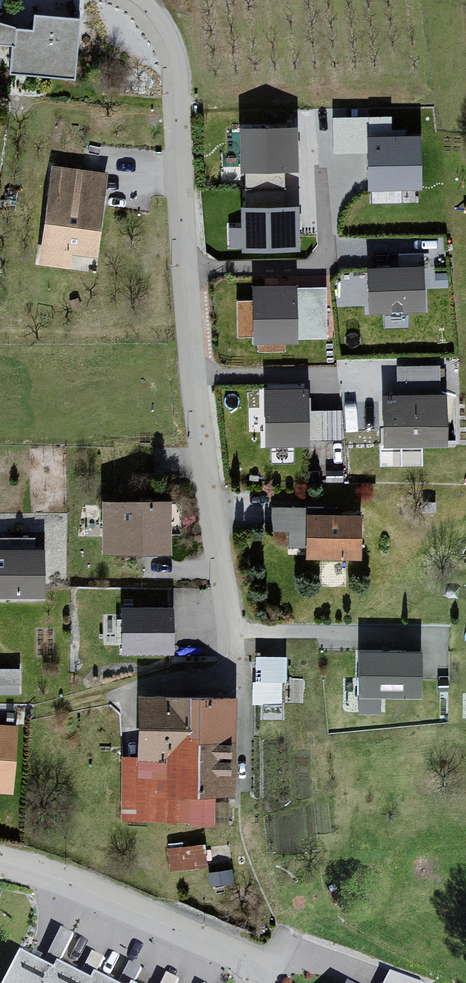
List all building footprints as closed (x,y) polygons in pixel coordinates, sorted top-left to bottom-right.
[(83,23),(35,18),(34,33),(13,32),(11,50),(9,79),(79,84),(83,23)] [(0,28),(0,49),(11,50),(13,32),(0,28)] [(293,165),(292,121),(235,123),(236,166),(293,165)] [(415,131),(365,131),(365,184),(415,184),(415,131)] [(107,178),(54,171),(41,267),(71,271),(74,251),(96,254),(107,178)] [(295,243),(295,199),(238,199),(238,243),(295,243)] [(371,259),(358,259),(359,310),(425,308),(424,257),(414,258),(371,259)] [(294,278),(250,278),(250,334),(294,334),(294,278)] [(431,359),(388,360),(390,388),(433,386),(431,359)] [(304,383),(260,383),(261,440),(305,439),(304,383)] [(390,388),(377,388),(379,439),(445,437),(443,386),(433,386),(390,388)] [(341,433),(341,404),(311,404),(311,433),(341,433)] [(298,546),(299,505),(267,505),(266,529),(283,529),(283,546),(298,546)] [(174,506),(107,506),(107,557),(174,557),(174,506)] [(358,512),(300,512),(300,558),(358,557),(358,512)] [(0,543),(0,594),(32,594),(32,543),(0,543)] [(176,611),(125,611),(125,657),(176,657),(176,611)] [(419,648),(354,647),(353,693),(418,694),(419,648)] [(0,669),(0,694),(13,694),(12,669),(0,669)] [(282,680),(252,680),(252,702),(281,702),(282,680)] [(232,700),(142,700),(141,764),(167,765),(167,802),(231,802),(232,700)] [(0,726),(0,791),(6,791),(11,727),(0,726)] [(198,843),(160,847),(163,872),(201,867),(198,843)] [(225,870),(202,873),(203,888),(227,886),(225,870)] [(7,982),(89,982),(56,966),(52,973),(20,957),(7,982)] [(177,975),(145,960),(136,979),(145,982),(173,982),(177,975)] [(382,982),(421,982),(390,968),(382,982)]
